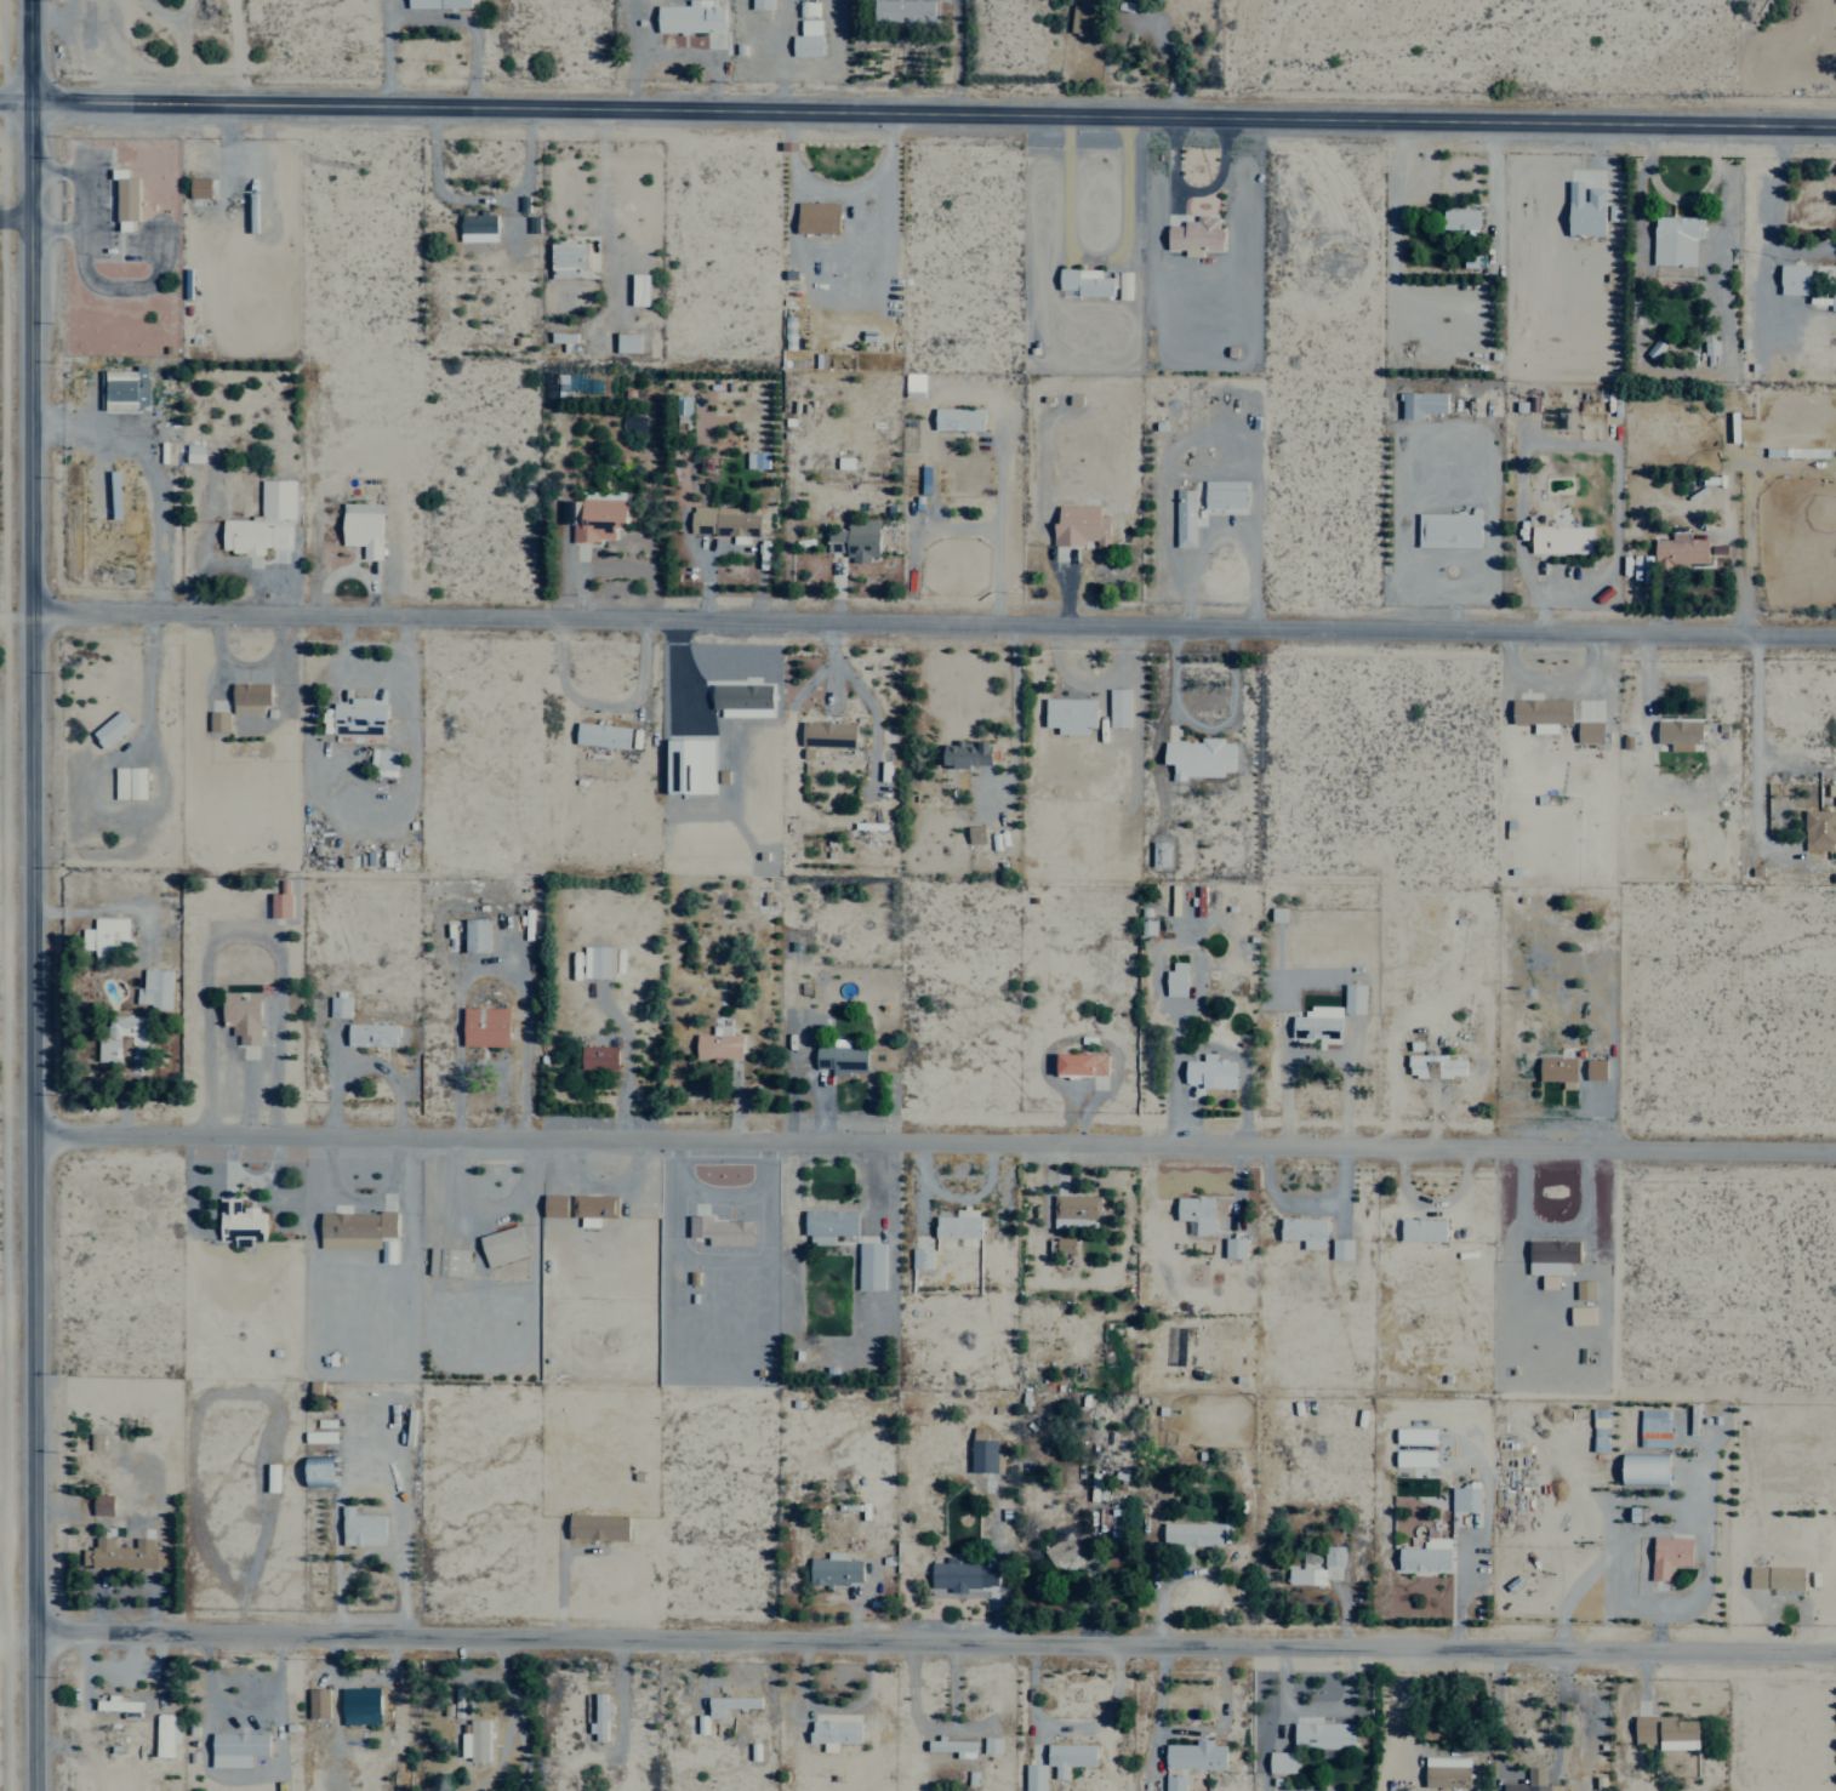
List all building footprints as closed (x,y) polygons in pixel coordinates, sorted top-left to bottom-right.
[(405,7),(468,8),(468,0),(405,0),(405,7)] [(722,31),(721,0),(686,0),(686,5),(654,6),(655,32),(722,31)] [(749,9),(771,9),(771,0),(749,0),(749,9)] [(931,0),(910,0),(877,0),(876,21),(931,22),(931,0)] [(1078,5),(1069,5),(1068,35),(1096,35),(1097,0),(1078,0),(1078,5)] [(795,17),(812,17),(812,2),(795,1),(795,17)] [(818,19),(798,20),(799,35),(790,36),(790,57),(819,56),(818,19)] [(135,177),(125,178),(125,169),(112,169),(113,221),(136,220),(135,177)] [(208,178),(187,178),(187,198),(208,198),(208,178)] [(1603,189),(1583,188),(1583,182),(1567,181),(1565,236),(1602,237),(1603,189)] [(836,234),(837,203),(795,202),(794,233),(836,234)] [(1441,229),(1475,229),(1475,209),(1441,209),(1441,229)] [(458,241),(495,241),(495,213),(458,213),(458,241)] [(1219,250),(1219,228),(1215,228),(1215,216),(1193,216),(1193,224),(1164,224),(1165,249),(1182,249),(1182,255),(1199,255),(1199,250),(1219,250)] [(1700,217),(1652,216),(1651,265),(1693,266),(1694,239),(1700,239),(1700,217)] [(548,244),(549,278),(576,278),(575,268),(585,268),(585,243),(548,244)] [(1778,294),(1807,295),(1808,265),(1778,265),(1778,294)] [(1109,296),(1110,278),(1099,277),(1099,269),(1057,269),(1056,289),(1075,290),(1075,296),(1109,296)] [(1115,299),(1128,300),(1128,272),(1116,272),(1115,299)] [(629,305),(645,306),(646,274),(629,274),(629,305)] [(548,342),(574,343),(574,333),(549,332),(548,342)] [(637,352),(637,333),(614,333),(614,352),(637,352)] [(1652,360),(1663,345),(1655,338),(1644,354),(1652,360)] [(1716,341),(1704,340),(1703,364),(1716,365),(1716,341)] [(146,407),(146,365),(134,365),(133,371),(104,370),(104,401),(124,401),(124,406),(146,407)] [(1445,413),(1444,392),(1399,393),(1399,420),(1420,420),(1420,414),(1445,413)] [(931,430),(981,431),(981,409),(932,408),(931,430)] [(643,416),(621,417),(621,430),(644,429),(643,416)] [(184,462),(201,462),(201,445),(184,445),(184,462)] [(765,469),(765,453),(744,452),(743,468),(765,469)] [(928,466),(918,466),(918,494),(928,494),(928,466)] [(293,481),(259,480),(258,519),(219,518),(219,553),(262,554),(262,548),(286,549),(286,526),(262,526),(262,520),(292,520),(293,481)] [(1202,508),(1244,509),(1244,481),(1203,480),(1202,508)] [(1193,489),(1173,490),(1174,547),(1193,547),(1193,489)] [(570,541),(612,541),(612,528),(623,528),(623,491),(579,491),(579,501),(570,501),(570,541)] [(378,560),(379,504),(340,503),(339,545),(361,546),(360,559),(378,560)] [(1050,545),(1095,544),(1095,546),(1107,546),(1106,516),(1097,516),(1097,506),(1055,506),(1055,523),(1050,523),(1050,545)] [(688,533),(729,534),(729,544),(747,544),(747,536),(757,536),(758,514),(734,514),(734,508),(689,507),(688,533)] [(1416,512),(1416,547),(1478,548),(1478,513),(1416,512)] [(825,553),(850,554),(850,560),(876,561),(876,520),(845,519),(845,530),(825,530),(825,553)] [(1589,554),(1589,527),(1529,526),(1528,553),(1589,554)] [(1705,566),(1705,540),(1685,539),(1685,528),(1669,528),(1669,540),(1652,540),(1652,565),(1705,566)] [(229,714),(266,713),(265,683),(229,684),(229,714)] [(719,717),(769,716),(769,684),(709,685),(710,709),(718,709),(719,717)] [(1107,728),(1128,727),(1128,689),(1107,689),(1107,728)] [(330,734),(382,735),(383,704),(367,704),(367,698),(348,697),(348,704),(330,703),(330,734)] [(1094,699),(1043,699),(1042,727),(1055,727),(1055,732),(1093,733),(1094,699)] [(1532,734),(1555,733),(1555,724),(1570,724),(1569,699),(1509,700),(1510,724),(1532,724),(1532,734)] [(88,732),(100,748),(130,728),(118,711),(88,732)] [(228,731),(227,711),(207,712),(208,732),(228,731)] [(1669,751),(1690,751),(1690,744),(1700,744),(1699,721),(1655,722),(1655,744),(1669,744),(1669,751)] [(852,748),(853,723),(799,722),(798,748),(810,749),(810,746),(852,748)] [(1601,722),(1574,722),(1575,742),(1601,742),(1601,722)] [(626,748),(627,726),(574,723),(573,745),(626,748)] [(1231,772),(1231,743),(1221,743),(1221,739),(1198,738),(1198,743),(1161,743),(1161,765),(1170,765),(1170,781),(1183,781),(1183,777),(1221,777),(1221,772),(1231,772)] [(710,795),(712,741),(664,740),(663,794),(710,795)] [(988,767),(988,743),(939,743),(939,768),(988,767)] [(112,799),(142,799),(142,768),(112,768),(112,799)] [(1826,784),(1826,796),(1835,796),(1835,806),(1835,784),(1826,784)] [(1830,851),(1830,842),(1835,842),(1835,821),(1832,821),(1832,811),(1801,811),(1802,851),(1830,851)] [(983,844),(982,826),(965,827),(966,845),(983,844)] [(1150,868),(1166,868),(1167,843),(1151,842),(1150,868)] [(289,918),(288,894),(268,894),(268,919),(289,918)] [(1269,921),(1282,921),(1283,909),(1269,908),(1269,921)] [(125,918),(92,919),(92,930),(80,930),(80,950),(92,950),(92,960),(110,960),(110,947),(126,947),(125,918)] [(487,919),(462,920),(463,953),(487,953),(487,919)] [(613,947),(582,947),(581,979),(612,979),(613,947)] [(1184,963),(1166,963),(1165,996),(1184,996),(1184,963)] [(134,1004),(148,1004),(148,1009),(168,1009),(169,970),(142,969),(141,988),(134,988),(134,1004)] [(1342,1013),(1362,1014),(1362,985),(1342,984),(1342,1013)] [(217,1022),(229,1022),(229,1036),(236,1036),(236,1045),(257,1046),(258,992),(218,991),(217,1022)] [(347,1018),(348,997),(328,997),(327,1018),(347,1018)] [(460,1046),(505,1047),(506,1009),(461,1008),(460,1046)] [(145,1017),(130,1017),(130,1011),(104,1011),(103,1036),(95,1035),(95,1063),(117,1063),(117,1056),(144,1056),(145,1017)] [(1289,1039),(1338,1040),(1338,1017),(1290,1016),(1289,1039)] [(346,1046),(395,1047),(395,1025),(346,1024),(346,1046)] [(693,1035),(693,1059),(739,1060),(740,1035),(729,1035),(729,1027),(712,1027),(712,1035),(693,1035)] [(615,1046),(578,1046),(578,1070),(615,1071),(615,1046)] [(864,1048),(814,1047),(813,1068),(830,1069),(830,1074),(864,1074),(864,1048)] [(1200,1061),(1182,1061),(1182,1087),(1232,1088),(1232,1060),(1212,1060),(1212,1054),(1200,1053),(1200,1061)] [(1105,1055),(1053,1055),(1053,1075),(1105,1076),(1105,1055)] [(1406,1056),(1406,1077),(1463,1078),(1463,1057),(1406,1056)] [(1574,1059),(1537,1058),(1536,1081),(1560,1082),(1560,1089),(1573,1090),(1574,1059)] [(1604,1080),(1604,1060),(1584,1060),(1584,1080),(1604,1080)] [(540,1215),(564,1216),(564,1194),(541,1194),(540,1215)] [(578,1226),(597,1227),(597,1217),(615,1217),(615,1195),(570,1194),(570,1215),(578,1215),(578,1226)] [(1080,1218),(1097,1218),(1098,1196),(1052,1194),(1051,1226),(1080,1227),(1080,1218)] [(232,1246),(249,1246),(249,1239),(262,1239),(262,1208),(238,1208),(238,1197),(216,1197),(217,1239),(231,1239),(232,1246)] [(1212,1197),(1175,1197),(1174,1220),(1193,1220),(1193,1234),(1211,1235),(1212,1197)] [(933,1238),(977,1238),(977,1208),(953,1208),(953,1216),(933,1216),(933,1238)] [(831,1245),(831,1234),(855,1235),(855,1210),(804,1209),(803,1244),(831,1245)] [(377,1247),(377,1237),(394,1237),(394,1211),(317,1212),(318,1248),(377,1247)] [(751,1220),(709,1219),(709,1215),(686,1215),(686,1236),(706,1236),(706,1245),(751,1245),(751,1220)] [(1300,1248),(1323,1249),(1324,1218),(1278,1217),(1278,1239),(1300,1239),(1300,1248)] [(1398,1240),(1442,1241),(1443,1220),(1399,1218),(1398,1240)] [(486,1268),(526,1255),(516,1224),(476,1237),(486,1268)] [(1072,1237),(1053,1238),(1053,1253),(1072,1253),(1072,1237)] [(1243,1258),(1244,1238),(1223,1237),(1223,1257),(1243,1258)] [(1350,1259),(1350,1238),(1330,1238),(1329,1258),(1350,1259)] [(1526,1273),(1566,1274),(1566,1262),(1576,1262),(1577,1241),(1526,1240),(1526,1273)] [(883,1243),(857,1242),(856,1289),(881,1290),(883,1243)] [(930,1268),(930,1248),(910,1248),(909,1268),(930,1268)] [(1556,1289),(1556,1274),(1539,1274),(1539,1289),(1556,1289)] [(1591,1280),(1574,1280),(1574,1299),(1592,1298),(1591,1280)] [(1568,1325),(1592,1325),(1591,1306),(1567,1306),(1568,1325)] [(1606,1408),(1590,1408),(1591,1450),(1607,1450),(1606,1408)] [(1668,1410),(1638,1409),(1637,1446),(1667,1447),(1668,1410)] [(1000,1472),(1001,1451),(994,1451),(994,1439),(982,1439),(982,1427),(968,1427),(968,1471),(1000,1472)] [(334,1442),(334,1430),(303,1431),(303,1443),(334,1442)] [(1665,1484),(1665,1455),(1620,1454),(1619,1483),(1665,1484)] [(302,1485),(330,1484),(329,1456),(301,1457),(302,1485)] [(1478,1511),(1479,1487),(1449,1486),(1449,1510),(1478,1511)] [(90,1514),(111,1515),(111,1494),(91,1494),(90,1514)] [(382,1546),(382,1515),(351,1513),(351,1505),(340,1505),(339,1544),(382,1546)] [(1628,1521),(1645,1520),(1645,1506),(1627,1507),(1628,1521)] [(626,1540),(626,1515),(566,1514),(566,1539),(626,1540)] [(1219,1522),(1162,1522),(1162,1552),(1189,1552),(1189,1544),(1219,1545),(1219,1522)] [(78,1565),(164,1569),(165,1549),(151,1549),(152,1538),(132,1537),(132,1547),(111,1546),(112,1536),(92,1536),(91,1549),(79,1548),(78,1565)] [(1083,1564),(1070,1536),(1043,1548),(1055,1576),(1083,1564)] [(1690,1537),(1650,1536),(1649,1580),(1668,1580),(1669,1564),(1689,1565),(1690,1537)] [(1396,1547),(1396,1569),(1448,1569),(1448,1537),(1423,1537),(1423,1547),(1396,1547)] [(1341,1565),(1342,1546),(1322,1545),(1321,1565),(1341,1565)] [(808,1557),(807,1583),(859,1585),(859,1560),(842,1560),(843,1552),(825,1551),(825,1558),(808,1557)] [(995,1565),(955,1564),(955,1556),(944,1556),(944,1562),(929,1562),(929,1594),(964,1595),(964,1586),(995,1587),(995,1565)] [(1746,1587),(1801,1589),(1801,1567),(1747,1565),(1746,1587)] [(1286,1583),(1321,1584),(1322,1569),(1287,1568),(1286,1583)] [(306,1718),(327,1717),(326,1687),(306,1688),(306,1718)] [(339,1688),(340,1724),(378,1723),(377,1687),(339,1688)] [(592,1722),(589,1722),(589,1741),(604,1741),(604,1720),(608,1720),(607,1692),(592,1693),(592,1722)] [(758,1708),(758,1696),(706,1697),(706,1718),(722,1718),(722,1708),(758,1708)] [(105,1698),(105,1699),(94,1699),(93,1710),(137,1711),(137,1699),(105,1698)] [(1695,1720),(1674,1720),(1674,1715),(1631,1716),(1632,1744),(1655,1744),(1655,1749),(1696,1749),(1695,1720)] [(153,1756),(169,1757),(169,1743),(177,1743),(177,1716),(154,1716),(153,1756)] [(467,1760),(487,1760),(486,1719),(466,1719),(467,1760)] [(858,1720),(808,1721),(808,1742),(821,1742),(821,1752),(834,1752),(834,1743),(858,1743),(858,1720)] [(1291,1747),(1351,1748),(1351,1723),(1292,1722),(1291,1747)] [(266,1755),(266,1733),(210,1732),(209,1766),(248,1767),(248,1755),(266,1755)] [(999,1738),(982,1737),(981,1753),(999,1753),(999,1738)] [(973,1758),(973,1739),(936,1739),(936,1740),(925,1740),(925,1751),(955,1751),(955,1758),(973,1758)] [(1163,1768),(1223,1769),(1223,1745),(1210,1745),(1210,1739),(1193,1739),(1193,1744),(1163,1744),(1163,1768)] [(1093,1744),(1045,1743),(1044,1764),(1052,1765),(1052,1778),(1065,1778),(1065,1765),(1092,1765),(1093,1744)] [(1294,1772),(1293,1752),(1267,1752),(1267,1772),(1294,1772)] [(1468,1757),(1423,1756),(1423,1787),(1467,1787),(1468,1757)] [(1026,1790),(1043,1790),(1043,1763),(1023,1763),(1023,1790),(1026,1790)] [(1557,1784),(1543,1784),(1543,1766),(1525,1766),(1525,1784),(1499,1783),(1499,1790),(1557,1790),(1557,1784)] [(1183,1776),(1163,1775),(1163,1790),(1183,1790),(1183,1776)]
